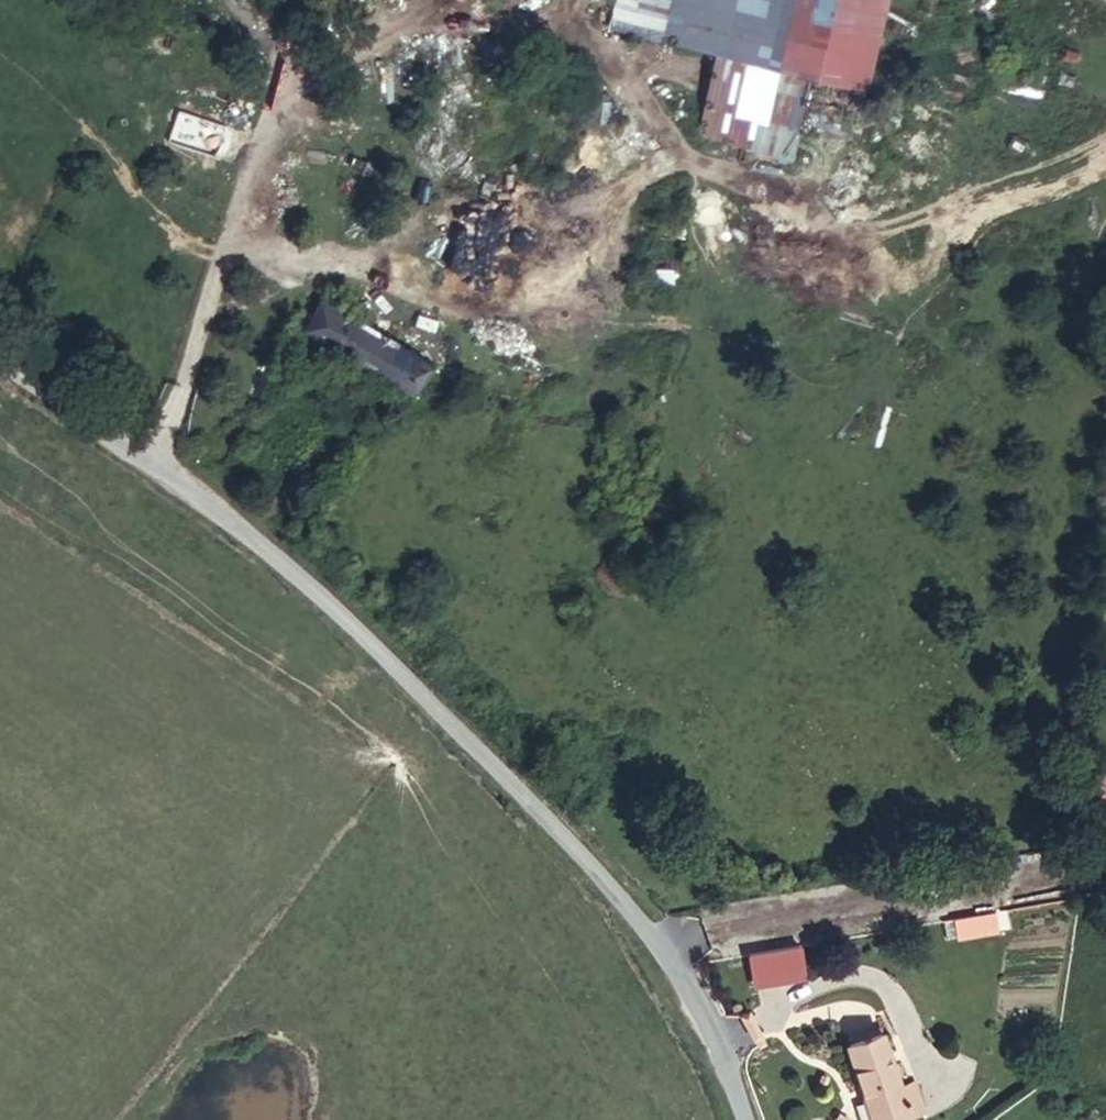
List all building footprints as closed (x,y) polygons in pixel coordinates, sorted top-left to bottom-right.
[(824,22),(827,2),(815,0),(804,0),(801,19),(824,22)] [(717,175),(730,127),(742,76),(705,65),(653,277),(689,286),(717,175)] [(764,137),(730,127),(717,175),(751,183),(764,137)] [(333,297),(316,324),(424,389),(443,360),(333,297)] [(543,370),(552,359),(513,329),(503,341),(543,370)] [(970,906),(951,910),(956,932),(997,925),(994,902),(970,906)] [(799,943),(757,951),(763,979),(805,970),(799,943)] [(951,1087),(909,1009),(871,1031),(914,1105),(951,1087)]
